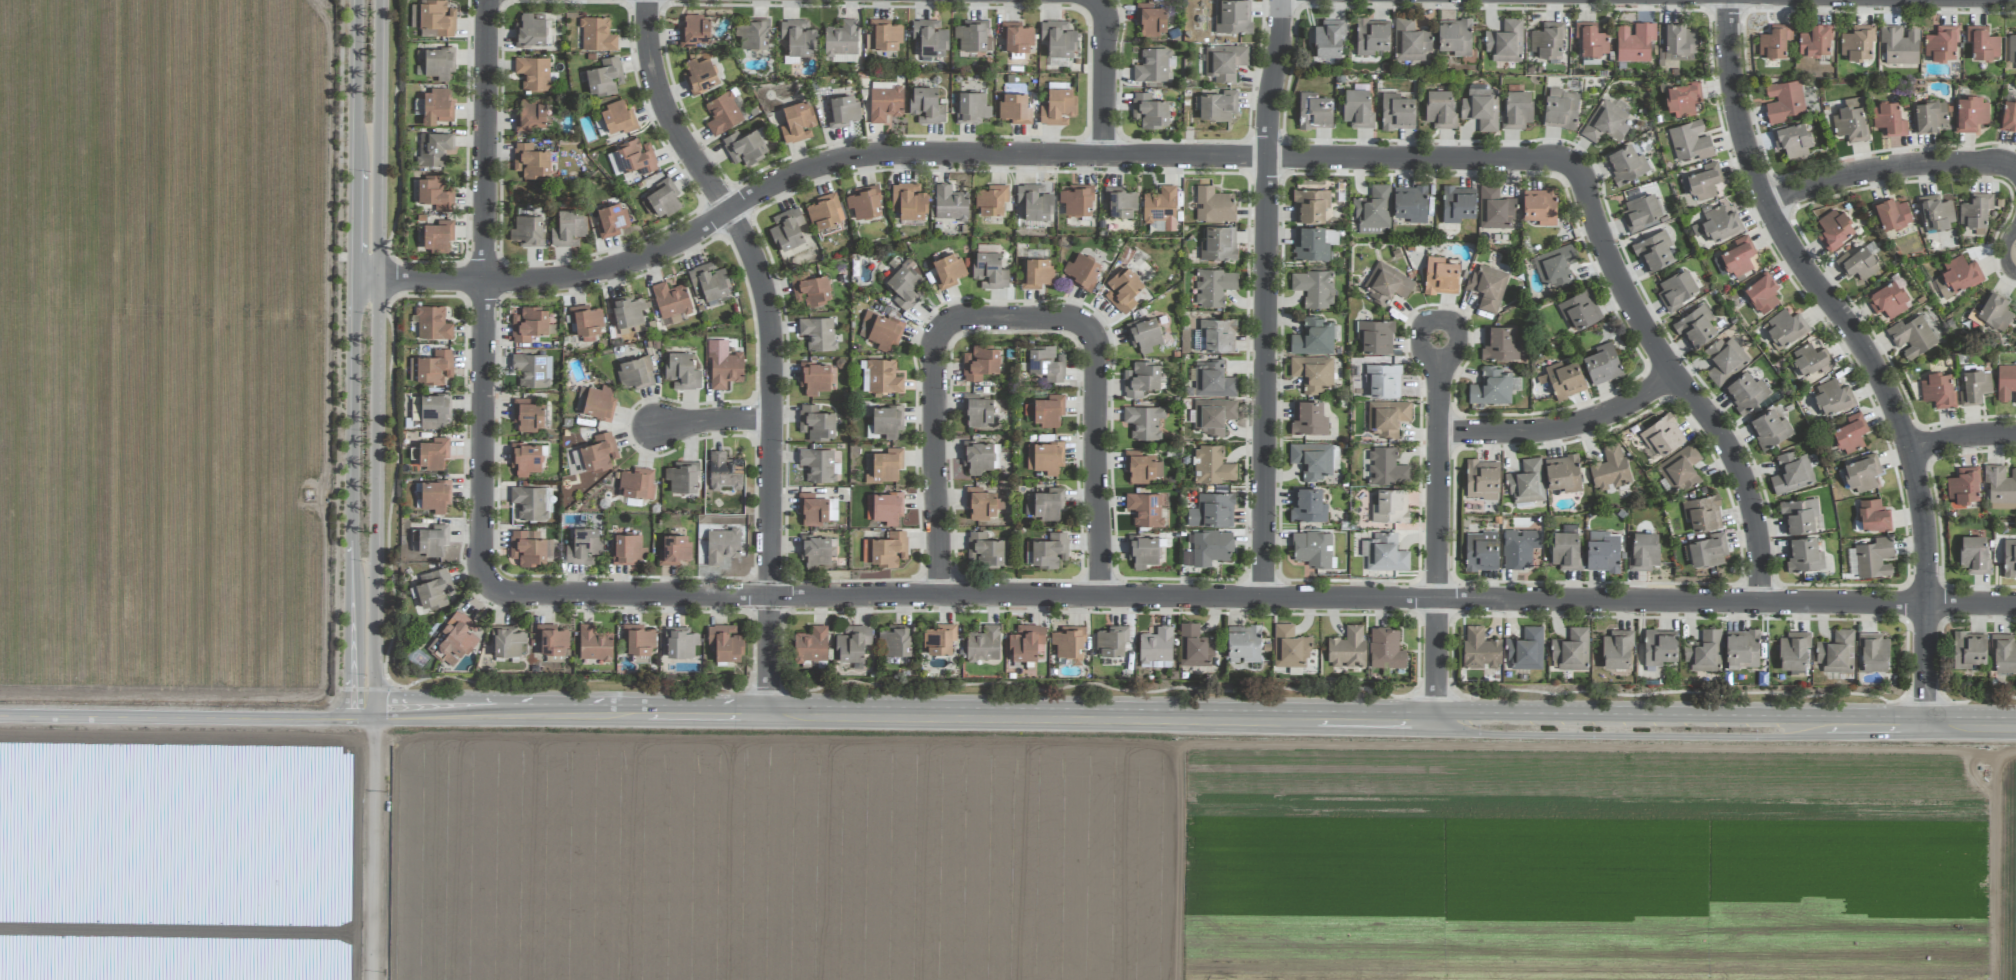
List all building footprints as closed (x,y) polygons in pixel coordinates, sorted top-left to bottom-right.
[(455,9),(446,9),(446,0),(420,0),(420,6),(411,6),(411,25),(420,25),(420,37),(455,37),(455,9)] [(1252,34),(1253,20),(1246,19),(1246,1),(1220,0),(1220,16),(1215,15),(1215,33),(1252,34)] [(1166,9),(1152,8),(1152,4),(1136,3),(1135,24),(1140,24),(1140,35),(1166,35),(1166,9)] [(515,23),(515,46),(545,47),(545,19),(532,19),(532,13),(521,13),(521,23),(515,23)] [(684,16),(684,27),(680,27),(679,47),(694,48),(694,43),(709,43),(710,17),(684,16)] [(617,35),(609,35),(609,18),(581,18),(581,51),(617,51),(617,35)] [(1424,61),(1424,52),(1432,52),(1432,31),(1414,31),(1414,18),(1396,18),(1396,45),(1398,45),(1398,61),(1424,61)] [(1521,19),(1503,19),(1503,31),(1485,31),(1485,52),(1492,52),(1492,61),(1521,62),(1521,19)] [(901,26),(890,25),(890,20),(867,20),(867,50),(900,51),(901,26)] [(947,30),(940,29),(940,20),(912,20),(912,39),(919,40),(919,56),(947,57),(947,30)] [(1343,21),(1322,20),(1322,27),(1315,27),(1314,58),(1343,58),(1343,21)] [(1356,56),(1374,56),(1374,51),(1389,51),(1390,20),(1357,20),(1356,56)] [(1438,21),(1438,56),(1471,56),(1471,20),(1438,21)] [(814,57),(815,30),(808,30),(808,21),(781,21),(780,40),(788,40),(787,56),(814,57)] [(959,38),(959,52),(987,51),(986,21),(964,21),(964,26),(953,26),(954,38),(959,38)] [(768,49),(767,22),(740,23),(741,50),(768,49)] [(1022,22),(1000,22),(1000,39),(1006,39),(1006,52),(1032,52),(1033,27),(1022,27),(1022,22)] [(1068,22),(1040,22),(1040,41),(1048,41),(1048,58),(1076,57),(1075,30),(1068,31),(1068,22)] [(1562,23),(1542,22),(1542,31),(1531,31),(1530,52),(1537,52),(1536,58),(1561,59),(1562,23)] [(1574,38),(1581,39),(1581,56),(1608,56),(1609,33),(1596,33),(1596,23),(1575,23),(1574,38)] [(1650,62),(1650,41),(1655,41),(1656,23),(1634,23),(1634,35),(1629,35),(1629,26),(1616,26),(1616,61),(1650,62)] [(1696,60),(1696,32),(1685,32),(1685,24),(1665,24),(1664,60),(1696,60)] [(1792,25),(1771,25),(1771,34),(1758,35),(1759,58),(1786,58),(1786,40),(1792,40),(1792,25)] [(1840,55),(1847,55),(1846,60),(1871,61),(1873,26),(1852,25),(1852,34),(1840,33),(1840,55)] [(1918,64),(1919,28),(1907,28),(1906,37),(1901,37),(1901,25),(1880,25),(1879,43),(1885,43),(1884,63),(1918,64)] [(1799,56),(1830,56),(1829,26),(1807,26),(1807,33),(1798,33),(1799,56)] [(1936,35),(1924,35),(1924,59),(1956,60),(1956,26),(1937,26),(1936,35)] [(2000,37),(1988,37),(1988,26),(1966,26),(1966,42),(1972,42),(1972,60),(2000,60),(2000,37)] [(2008,36),(2008,61),(2015,61),(2015,36),(2008,36)] [(1248,46),(1206,46),(1205,77),(1214,77),(1214,83),(1235,83),(1235,66),(1248,66),(1248,46)] [(424,49),(424,76),(437,76),(436,82),(449,82),(449,72),(454,73),(454,49),(424,49)] [(1133,81),(1171,82),(1172,73),(1168,73),(1168,66),(1173,66),(1174,49),(1141,49),(1141,66),(1133,65),(1133,81)] [(616,93),(615,85),(623,84),(620,56),(600,59),(601,68),(585,70),(589,97),(616,93)] [(521,91),(550,91),(550,58),(514,58),(514,74),(521,74),(521,91)] [(720,84),(708,58),(697,63),(695,58),(685,62),(688,71),(682,74),(692,96),(720,84)] [(1769,125),(1786,122),(1785,116),(1805,112),(1799,80),(1764,86),(1767,101),(1764,101),(1769,125)] [(1695,116),(1693,103),(1702,102),(1700,83),(1666,88),(1670,119),(1695,116)] [(1478,119),(1478,132),(1498,132),(1498,86),(1468,86),(1468,99),(1460,99),(1460,119),(1478,119)] [(945,105),(937,105),(937,88),(910,87),(909,115),(917,115),(917,123),(945,124),(945,105)] [(1544,127),(1576,129),(1578,94),(1561,93),(1561,89),(1546,88),(1544,127)] [(448,90),(423,89),(422,126),(437,126),(437,121),(453,122),(454,101),(448,101),(448,90)] [(704,103),(712,120),(706,123),(712,135),(748,120),(735,89),(704,103)] [(1075,117),(1075,89),(1047,89),(1047,106),(1040,106),(1039,125),(1067,125),(1068,117),(1075,117)] [(1230,121),(1230,114),(1237,114),(1237,91),(1222,90),(1221,95),(1200,95),(1199,121),(1230,121)] [(1371,128),(1371,90),(1344,90),(1343,121),(1350,121),(1350,128),(1371,128)] [(1452,91),(1426,91),(1426,122),(1433,122),(1432,129),(1456,129),(1456,112),(1452,112),(1452,91)] [(1532,91),(1506,92),(1506,113),(1501,113),(1501,130),(1525,129),(1525,123),(1532,123),(1532,91)] [(1332,98),(1317,98),(1317,92),(1299,92),(1299,128),(1332,129),(1332,98)] [(981,123),(981,118),(990,118),(990,106),(986,106),(986,93),(957,93),(957,123),(981,123)] [(1168,101),(1151,101),(1151,93),(1132,93),(1132,120),(1141,120),(1141,128),(1168,128),(1168,101)] [(1414,130),(1415,98),(1400,98),(1400,93),(1382,93),(1381,129),(1414,130)] [(1010,125),(1031,124),(1031,116),(1027,117),(1026,94),(999,94),(1000,119),(1010,119),(1010,125)] [(829,129),(849,127),(849,121),(859,120),(856,95),(830,98),(831,112),(827,112),(829,129)] [(1629,127),(1623,123),(1629,112),(1603,97),(1580,135),(1596,144),(1604,132),(1620,142),(1629,127)] [(1844,100),(1846,110),(1832,112),(1835,137),(1846,135),(1848,143),(1867,140),(1860,97),(1844,100)] [(1956,133),(1976,133),(1977,124),(1988,124),(1989,103),(1981,103),(1981,98),(1956,97),(1956,133)] [(599,109),(608,135),(621,130),(623,134),(636,129),(625,99),(599,109)] [(545,101),(516,100),(516,132),(532,132),(532,128),(545,129),(545,101)] [(782,108),(787,125),(780,127),(784,145),(812,137),(810,128),(816,126),(809,100),(782,108)] [(2002,101),(1999,130),(2015,132),(2015,102),(2002,101)] [(1886,127),(1886,136),(1907,136),(1906,120),(1900,120),(1900,103),(1872,104),(1873,128),(1886,127)] [(1947,124),(1946,103),(1915,104),(1916,134),(1936,133),(1936,124),(1947,124)] [(1714,156),(1708,133),(1705,134),(1701,120),(1667,129),(1676,162),(1697,156),(1698,160),(1714,156)] [(1787,160),(1812,153),(1804,122),(1772,131),(1776,150),(1784,148),(1787,160)] [(737,131),(721,140),(733,164),(742,160),(745,166),(769,154),(756,129),(740,137),(737,131)] [(452,133),(419,134),(419,167),(445,166),(445,150),(452,150),(452,133)] [(649,142),(640,145),(637,138),(616,146),(625,173),(639,168),(641,175),(658,169),(649,142)] [(549,179),(549,151),(533,151),(533,143),(514,143),(513,171),(522,172),(522,179),(549,179)] [(1618,186),(1651,171),(1643,153),(1637,156),(1631,145),(1605,157),(1618,186)] [(1720,182),(1715,162),(1703,165),(1704,173),(1679,179),(1684,197),(1692,195),(1694,202),(1716,197),(1713,184),(1720,182)] [(445,177),(418,176),(417,204),(435,204),(435,212),(453,212),(454,186),(445,186),(445,177)] [(654,186),(657,190),(640,200),(650,216),(655,212),(661,220),(683,207),(665,179),(654,186)] [(920,184),(892,184),(891,212),(899,212),(899,220),(926,221),(927,193),(919,193),(920,184)] [(967,220),(968,192),(951,192),(951,184),(935,184),(934,219),(967,220)] [(1016,203),(1024,204),(1024,221),(1049,221),(1049,212),(1052,212),(1053,194),(1045,194),(1045,185),(1017,185),(1016,203)] [(1143,194),(1143,222),(1176,221),(1175,185),(1160,185),(1160,193),(1143,194)] [(1234,223),(1235,193),(1214,193),(1214,186),(1196,185),(1196,222),(1234,223)] [(1389,232),(1390,185),(1371,185),(1370,198),(1355,198),(1355,231),(1389,232)] [(881,216),(877,186),(852,189),(853,196),(845,197),(847,209),(853,208),(855,220),(881,216)] [(976,216),(1005,215),(1004,186),(987,186),(987,190),(976,190),(976,216)] [(1091,216),(1090,186),(1068,186),(1068,191),(1059,191),(1059,203),(1064,203),(1064,216),(1091,216)] [(1108,217),(1135,218),(1135,193),(1124,192),(1124,187),(1104,186),(1103,204),(1109,204),(1108,217)] [(1515,199),(1499,199),(1499,186),(1480,186),(1479,228),(1514,228),(1515,199)] [(1426,223),(1427,188),(1394,187),(1393,218),(1408,218),(1408,223),(1426,223)] [(1476,187),(1443,187),(1442,223),(1460,224),(1460,219),(1475,219),(1476,187)] [(1538,225),(1555,226),(1556,190),(1524,189),(1522,220),(1538,221),(1538,225)] [(1330,190),(1294,190),(1293,223),(1324,224),(1325,209),(1330,209),(1330,190)] [(1628,231),(1663,218),(1653,192),(1624,203),(1627,210),(1621,212),(1628,231)] [(815,198),(817,203),(806,207),(814,231),(840,222),(831,193),(815,198)] [(1955,222),(1951,200),(1940,202),(1938,194),(1918,197),(1924,232),(1949,228),(1948,223),(1955,222)] [(1993,195),(1971,195),(1971,204),(1959,204),(1959,226),(1975,226),(1975,235),(1986,235),(1986,209),(1993,209),(1993,195)] [(1894,205),(1891,197),(1872,204),(1883,234),(1913,223),(1905,201),(1894,205)] [(620,234),(619,229),(629,227),(622,202),(596,209),(600,223),(596,224),(600,239),(620,234)] [(1690,226),(1695,238),(1709,232),(1712,242),(1737,232),(1726,205),(1712,210),(1710,204),(1700,208),(1704,220),(1690,226)] [(778,252),(811,240),(799,206),(772,216),(776,226),(770,229),(778,252)] [(1817,235),(1827,252),(1857,234),(1841,207),(1817,222),(1823,231),(1817,235)] [(558,211),(558,228),(550,228),(551,247),(578,246),(578,237),(586,236),(585,210),(558,211)] [(543,216),(515,216),(515,229),(509,229),(509,241),(518,241),(518,246),(542,247),(543,216)] [(424,252),(448,251),(448,241),(453,241),(452,220),(439,221),(440,224),(423,225),(424,252)] [(1230,227),(1205,227),(1205,242),(1200,242),(1200,260),(1237,260),(1237,244),(1230,244),(1230,227)] [(1330,261),(1330,245),(1338,245),(1338,229),(1295,229),(1294,261),(1330,261)] [(1672,245),(1665,230),(1632,245),(1646,275),(1674,262),(1668,247),(1672,245)] [(1755,254),(1745,235),(1733,241),(1736,247),(1719,256),(1727,274),(1732,271),(1736,279),(1754,270),(1748,257),(1755,254)] [(1533,257),(1543,287),(1555,283),(1557,288),(1572,283),(1566,265),(1577,261),(1572,244),(1533,257)] [(1849,257),(1846,253),(1835,261),(1847,279),(1856,273),(1862,281),(1881,268),(1865,246),(1849,257)] [(957,252),(931,262),(943,290),(957,284),(955,279),(966,274),(957,252)] [(1008,270),(1000,270),(1001,253),(974,252),(974,280),(986,280),(986,288),(1008,288),(1008,270)] [(1072,264),(1068,262),(1060,277),(1089,292),(1102,265),(1077,253),(1072,264)] [(1975,260),(1966,265),(1961,255),(1942,264),(1946,272),(1933,278),(1943,299),(1984,280),(1975,260)] [(884,283),(897,294),(892,300),(906,313),(921,297),(913,289),(922,279),(911,269),(916,264),(908,257),(884,283)] [(1458,264),(1444,263),(1444,258),(1426,257),(1424,293),(1457,295),(1458,264)] [(1052,259),(1025,259),(1025,273),(1020,273),(1021,289),(1041,289),(1041,284),(1052,284),(1052,259)] [(1415,283),(1378,261),(1360,291),(1386,306),(1393,293),(1405,300),(1415,283)] [(716,270),(713,262),(687,270),(695,298),(703,296),(705,302),(731,294),(723,268),(716,270)] [(1509,273),(1479,265),(1476,277),(1469,274),(1464,291),(1481,296),(1477,309),(1496,315),(1509,273)] [(1144,285),(1125,266),(1106,284),(1111,289),(1104,296),(1123,316),(1137,303),(1131,298),(1144,285)] [(1699,293),(1687,269),(1654,286),(1669,314),(1682,307),(1680,303),(1699,293)] [(1224,308),(1224,290),(1237,290),(1237,272),(1196,271),(1196,308),(1224,308)] [(826,275),(809,278),(808,272),(794,275),(801,308),(831,302),(826,275)] [(1291,272),(1290,291),(1305,291),(1305,308),(1333,308),(1333,272),(1291,272)] [(1779,304),(1773,293),(1778,291),(1767,274),(1742,289),(1759,316),(1779,304)] [(1887,319),(1910,308),(1897,280),(1865,295),(1874,315),(1884,310),(1887,319)] [(651,286),(663,327),(686,320),(685,315),(692,313),(684,284),(667,289),(665,282),(651,286)] [(1556,303),(1563,321),(1570,319),(1575,331),(1598,322),(1590,301),(1596,299),(1591,289),(1556,303)] [(2003,333),(2013,312),(2004,308),(2008,300),(1989,291),(1978,312),(1972,309),(1968,317),(2003,333)] [(618,335),(631,332),(631,333),(645,330),(640,310),(646,309),(642,295),(610,303),(618,335)] [(1717,334),(1709,321),(1713,318),(1704,303),(1673,324),(1690,351),(1717,334)] [(568,307),(570,324),(577,323),(579,342),(595,341),(594,335),(600,334),(599,324),(603,324),(601,308),(589,309),(588,305),(568,307)] [(417,339),(452,339),(452,324),(444,324),(445,307),(417,306),(417,339)] [(512,322),(512,342),(530,342),(530,334),(548,334),(547,308),(521,308),(521,322),(512,322)] [(1781,349),(1808,328),(1796,313),(1791,317),(1783,308),(1762,325),(1781,349)] [(878,343),(876,349),(887,353),(891,342),(897,344),(900,337),(898,336),(902,323),(866,311),(857,336),(878,343)] [(1885,329),(1897,350),(1900,348),(1907,361),(1939,344),(1922,313),(1903,324),(1901,321),(1885,329)] [(1163,343),(1155,316),(1125,325),(1132,349),(1138,347),(1140,355),(1152,352),(1151,346),(1163,343)] [(799,335),(807,335),(807,352),(835,351),(834,318),(799,319),(799,335)] [(1230,353),(1230,342),(1236,343),(1236,320),(1199,319),(1199,337),(1205,337),(1205,353),(1230,353)] [(1290,354),(1332,354),(1332,339),(1340,339),(1340,321),(1303,320),(1303,335),(1290,335),(1290,354)] [(1358,340),(1362,339),(1363,355),(1389,354),(1389,333),(1395,333),(1394,321),(1357,322),(1358,340)] [(1483,327),(1483,361),(1518,360),(1518,342),(1514,342),(1513,327),(1483,327)] [(1705,373),(1716,387),(1750,361),(1732,338),(1724,343),(1721,339),(1705,352),(1715,365),(1705,373)] [(742,382),(743,354),(727,353),(727,340),(710,340),(708,390),(726,390),(726,382),(742,382)] [(1593,387),(1624,376),(1611,341),(1594,347),(1596,353),(1582,358),(1593,387)] [(1824,348),(1816,353),(1811,345),(1790,357),(1802,378),(1819,368),(1822,374),(1834,367),(1824,348)] [(999,374),(998,346),(972,347),(972,360),(970,360),(970,353),(963,353),(963,381),(982,381),(981,374),(999,374)] [(1056,347),(1028,346),(1027,374),(1048,374),(1048,382),(1064,382),(1064,354),(1055,354),(1056,347)] [(452,350),(433,349),(433,357),(417,357),(416,385),(443,385),(443,377),(452,377),(452,350)] [(666,381),(672,381),(673,389),(701,389),(700,370),(693,370),(693,353),(665,353),(666,381)] [(519,387),(550,388),(551,355),(512,354),(511,370),(519,371),(519,387)] [(655,384),(648,355),(615,364),(622,389),(633,386),(635,390),(655,384)] [(1290,377),(1303,377),(1303,395),(1319,395),(1319,386),(1332,387),(1333,358),(1290,357),(1290,377)] [(903,393),(903,377),(895,377),(895,360),(869,360),(868,393),(903,393)] [(1236,397),(1237,378),(1223,378),(1223,361),(1194,361),(1193,396),(1236,397)] [(1587,389),(1577,361),(1562,366),(1561,361),(1544,368),(1546,374),(1538,377),(1541,385),(1550,381),(1557,401),(1587,389)] [(1160,363),(1133,362),(1133,370),(1124,370),(1123,398),(1142,398),(1142,389),(1159,389),(1160,363)] [(829,363),(799,363),(799,387),(804,387),(805,397),(817,397),(817,391),(830,391),(829,363)] [(1370,383),(1369,398),(1400,398),(1400,365),(1364,365),(1364,383),(1370,383)] [(1997,365),(1997,402),(2009,402),(2009,392),(2015,392),(2014,404),(2015,404),(2015,366),(1997,365)] [(1510,405),(1511,391),(1520,391),(1521,378),(1510,378),(1511,369),(1482,368),(1481,385),(1468,384),(1468,403),(1510,405)] [(1769,394),(1748,369),(1722,390),(1742,416),(1769,394)] [(1959,406),(1981,405),(1981,394),(1992,393),(1991,371),(1963,372),(1964,391),(1959,391),(1959,406)] [(1934,409),(1954,408),(1951,374),(1920,376),(1922,401),(1934,400),(1934,409)] [(1811,389),(1824,417),(1856,402),(1848,385),(1840,389),(1834,378),(1811,389)] [(611,422),(615,403),(610,402),(613,387),(601,385),(600,390),(581,386),(579,395),(585,397),(581,415),(611,422)] [(993,399),(979,399),(979,394),(963,393),(962,415),(967,415),(967,426),(992,426),(993,399)] [(1059,426),(1059,416),(1064,416),(1064,395),(1047,394),(1047,399),(1033,399),(1033,404),(1023,404),(1023,416),(1033,416),(1033,426),(1059,426)] [(420,429),(445,429),(445,418),(449,418),(449,395),(420,395),(420,429)] [(543,431),(543,404),(530,404),(530,399),(513,399),(514,422),(518,422),(518,431),(543,431)] [(1193,434),(1223,435),(1224,420),(1236,420),(1237,400),(1194,399),(1193,434)] [(1327,435),(1327,424),(1322,424),(1322,402),(1292,401),(1292,434),(1327,435)] [(1410,402),(1369,402),(1368,436),(1397,436),(1397,421),(1410,421),(1410,402)] [(818,405),(799,404),(799,432),(807,433),(807,439),(834,440),(835,413),(818,413),(818,405)] [(872,406),(872,425),(866,425),(866,437),(885,437),(885,440),(897,440),(897,430),(901,431),(902,407),(872,406)] [(1165,408),(1123,407),(1123,423),(1131,423),(1131,440),(1159,440),(1159,419),(1165,419),(1165,408)] [(1779,421),(1774,409),(1747,422),(1761,451),(1794,435),(1785,418),(1779,421)] [(1846,417),(1849,425),(1833,430),(1841,454),(1864,446),(1860,435),(1866,432),(1859,412),(1846,417)] [(1639,433),(1648,447),(1652,444),(1661,457),(1687,440),(1669,413),(1639,433)] [(585,474),(611,468),(610,460),(618,458),(612,431),(593,435),(595,444),(579,447),(585,474)] [(419,442),(418,469),(445,470),(446,438),(433,438),(432,443),(419,442)] [(993,443),(963,441),(962,477),(980,478),(980,470),(992,470),(993,443)] [(1630,483),(1619,442),(1602,447),(1605,461),(1588,466),(1595,492),(1630,483)] [(1027,471),(1045,471),(1045,477),(1057,476),(1057,467),(1063,467),(1062,443),(1026,443),(1027,471)] [(540,472),(541,444),(510,444),(510,468),(516,468),(516,477),(528,478),(528,472),(540,472)] [(1289,464),(1302,464),(1302,480),(1329,480),(1329,444),(1289,444),(1289,464)] [(1671,491),(1682,484),(1686,489),(1701,480),(1691,465),(1702,459),(1692,444),(1656,466),(1671,491)] [(1196,483),(1236,482),(1236,464),(1223,464),(1222,446),(1194,447),(1194,459),(1195,459),(1196,483)] [(1396,448),(1370,447),(1370,462),(1369,462),(1368,474),(1369,474),(1369,484),(1410,484),(1410,466),(1396,465),(1396,448)] [(872,453),(872,474),(864,474),(865,483),(898,482),(897,449),(889,450),(889,453),(872,453)] [(833,450),(799,450),(798,465),(806,466),(806,482),(838,483),(839,463),(833,463),(833,450)] [(1129,483),(1155,482),(1154,455),(1141,456),(1141,450),(1124,451),(1125,471),(1129,471),(1129,483)] [(1815,483),(1806,454),(1797,457),(1795,450),(1775,457),(1780,473),(1769,477),(1775,496),(1815,483)] [(726,451),(710,451),(709,491),(720,491),(720,489),(742,489),(742,459),(725,459),(726,451)] [(1581,491),(1577,455),(1545,458),(1548,490),(1563,489),(1563,493),(1581,491)] [(1849,488),(1855,486),(1857,493),(1877,488),(1874,475),(1882,473),(1877,456),(1843,465),(1849,488)] [(1546,500),(1540,457),(1521,460),(1522,472),(1507,474),(1511,505),(1546,500)] [(1466,499),(1499,498),(1498,461),(1465,461),(1466,499)] [(664,480),(670,480),(669,493),(696,493),(697,463),(674,462),(674,468),(665,468),(664,480)] [(1984,465),(1984,484),(1986,484),(1986,509),(2015,509),(2015,467),(2011,467),(2011,477),(2005,477),(2005,465),(1984,465)] [(1977,466),(1957,467),(1957,477),(1946,478),(1947,503),(1979,502),(1977,466)] [(618,496),(652,500),(655,470),(633,467),(632,472),(621,471),(618,496)] [(420,509),(433,510),(433,514),(445,515),(445,505),(450,505),(451,482),(421,481),(420,509)] [(550,521),(551,488),(510,487),(510,503),(518,504),(518,520),(550,521)] [(970,519),(996,519),(995,492),(982,492),(982,487),(965,487),(966,508),(970,508),(970,519)] [(1327,521),(1327,504),(1322,504),(1321,489),(1291,489),(1291,522),(1327,521)] [(1371,522),(1408,523),(1408,507),(1402,507),(1403,490),(1377,490),(1377,505),(1371,505),(1371,522)] [(1033,520),(1059,520),(1059,507),(1064,507),(1063,492),(1032,493),(1033,520)] [(798,513),(803,513),(803,525),(827,525),(827,498),(815,498),(815,493),(798,493),(798,513)] [(1187,526),(1228,527),(1229,508),(1234,509),(1235,494),(1198,493),(1197,509),(1188,509),(1187,526)] [(897,527),(897,517),(902,517),(902,494),(866,494),(866,521),(884,521),(885,527),(897,527)] [(1125,512),(1133,513),(1133,527),(1161,527),(1161,495),(1125,494),(1125,512)] [(1681,501),(1684,520),(1690,519),(1692,532),(1723,527),(1716,495),(1681,501)] [(1780,502),(1784,535),(1823,530),(1822,515),(1818,516),(1816,498),(1780,502)] [(828,519),(836,519),(836,499),(829,499),(830,508),(828,508),(828,519)] [(1858,532),(1890,530),(1889,508),(1881,508),(1880,499),(1857,500),(1858,532)] [(600,529),(574,528),(573,546),(565,546),(565,564),(592,564),(592,555),(600,555),(600,529)] [(706,565),(722,565),(722,555),(740,555),(740,530),(707,529),(706,565)] [(545,539),(539,539),(540,531),(510,530),(509,565),(545,567),(545,539)] [(1539,531),(1504,530),(1504,568),(1531,569),(1532,548),(1539,548),(1539,531)] [(897,568),(897,559),(906,559),(907,531),(888,531),(888,539),(862,539),(861,563),(877,563),(877,567),(897,568)] [(1193,531),(1192,567),(1210,567),(1210,561),(1232,561),(1232,532),(1193,531)] [(1003,565),(1003,540),(986,540),(986,532),(967,532),(967,560),(975,560),(975,554),(980,554),(980,565),(1003,565)] [(1058,568),(1058,560),(1067,560),(1068,533),(1049,532),(1048,541),(1026,540),(1026,551),(1032,551),(1031,567),(1058,568)] [(1330,569),(1331,533),(1293,532),(1292,561),(1308,561),(1308,568),(1330,569)] [(1497,571),(1498,533),(1466,532),(1465,571),(1497,571)] [(1579,571),(1580,533),(1552,532),(1552,559),(1559,559),(1559,570),(1579,571)] [(1620,532),(1587,532),(1587,571),(1619,572),(1620,532)] [(1409,571),(1409,551),(1396,551),(1397,534),(1374,533),(1373,541),(1361,540),(1361,556),(1367,556),(1366,570),(1409,571)] [(1627,571),(1651,571),(1651,566),(1659,565),(1658,533),(1632,534),(1632,555),(1627,555),(1627,571)] [(647,547),(641,547),(641,534),(614,535),(614,566),(636,566),(636,560),(647,560),(647,547)] [(678,566),(678,560),(689,560),(690,536),(663,535),(663,549),(658,549),(658,565),(678,566)] [(831,537),(802,536),(801,569),(818,569),(818,565),(830,565),(831,537)] [(1158,536),(1128,536),(1128,560),(1133,560),(1133,570),(1145,570),(1145,565),(1158,564),(1158,536)] [(1724,536),(1688,540),(1691,568),(1727,564),(1724,536)] [(1987,537),(1961,536),(1960,563),(1967,563),(1966,574),(1990,574),(1991,558),(1987,558),(1987,537)] [(1785,539),(1788,572),(1821,569),(1819,537),(1785,539)] [(1855,545),(1857,578),(1893,576),(1892,563),(1882,564),(1882,558),(1893,558),(1892,537),(1872,538),(1872,544),(1855,545)] [(2004,539),(2003,576),(2015,576),(2015,540),(2004,539)] [(448,605),(446,596),(454,594),(447,567),(419,575),(421,583),(415,585),(421,607),(415,608),(416,613),(448,605)] [(478,626),(456,609),(425,649),(451,669),(464,652),(468,654),(479,640),(472,634),(478,626)] [(1179,665),(1213,666),(1214,637),(1199,637),(1199,623),(1180,623),(1179,665)] [(556,624),(536,624),(536,641),(541,641),(541,655),(555,655),(555,661),(563,661),(563,645),(568,646),(568,630),(556,630),(556,624)] [(579,660),(611,661),(612,633),(595,632),(595,624),(580,624),(579,660)] [(655,630),(643,630),(643,624),(622,625),(622,642),(627,642),(627,654),(633,654),(633,662),(650,662),(650,648),(655,648),(655,630)] [(951,624),(936,625),(936,629),(924,629),(925,655),(952,654),(951,624)] [(999,625),(984,624),(984,633),(967,632),(966,660),(998,661),(999,625)] [(1273,666),(1309,667),(1309,637),(1294,637),(1294,624),(1274,624),(1273,666)] [(736,626),(708,625),(707,645),(715,645),(715,661),(742,662),(743,635),(736,635),(736,626)] [(826,626),(811,625),(811,634),(794,633),(794,661),(826,662),(826,626)] [(835,635),(835,661),(863,662),(864,644),(871,645),(871,626),(842,625),(842,635),(835,635)] [(1044,625),(1016,625),(1016,634),(1009,634),(1009,662),(1037,662),(1037,651),(1045,651),(1044,625)] [(1328,638),(1328,667),(1343,667),(1343,666),(1364,666),(1364,625),(1345,625),(1346,638),(1328,638)] [(1500,640),(1483,640),(1484,626),(1465,625),(1464,668),(1485,668),(1485,669),(1500,669),(1500,640)] [(910,656),(910,626),(889,626),(888,631),(883,631),(883,655),(910,656)] [(1096,631),(1095,649),(1103,649),(1103,656),(1123,656),(1123,626),(1108,626),(1108,631),(1096,631)] [(1171,667),(1172,626),(1156,626),(1156,634),(1139,634),(1138,667),(1171,667)] [(1227,626),(1227,663),(1240,663),(1240,662),(1260,662),(1260,626),(1227,626)] [(526,632),(511,632),(511,628),(493,627),(492,656),(520,657),(520,644),(525,644),(526,632)] [(1050,632),(1051,645),(1056,645),(1056,659),(1071,659),(1071,666),(1083,665),(1083,627),(1061,627),(1061,632),(1050,632)] [(1543,627),(1524,627),(1524,639),(1507,639),(1507,669),(1542,670),(1543,627)] [(1551,640),(1551,669),(1588,670),(1588,627),(1569,627),(1569,640),(1551,640)] [(1399,650),(1398,629),(1369,629),(1370,668),(1406,668),(1405,650),(1399,650)] [(1721,629),(1701,629),(1701,642),(1684,641),(1684,662),(1691,662),(1691,671),(1720,672),(1721,629)] [(1759,629),(1747,629),(1746,632),(1726,632),(1726,670),(1739,670),(1739,667),(1758,667),(1759,629)] [(1822,672),(1852,673),(1853,630),(1834,629),(1833,642),(1815,642),(1815,663),(1822,663),(1822,672)] [(693,657),(693,645),(699,645),(699,630),(666,630),(666,657),(693,657)] [(1677,631),(1645,631),(1644,666),(1662,666),(1662,661),(1677,661),(1677,631)] [(1603,669),(1630,668),(1630,632),(1603,632),(1603,669)] [(1786,638),(1779,638),(1779,670),(1807,670),(1808,632),(1786,632),(1786,638)] [(1889,639),(1882,639),(1882,633),(1860,633),(1859,671),(1889,671),(1889,639)] [(1952,669),(1971,669),(1971,664),(1986,664),(1986,633),(1953,633),(1952,669)] [(1994,634),(1993,672),(2015,673),(2015,640),(2014,640),(2014,635),(1994,634)]
